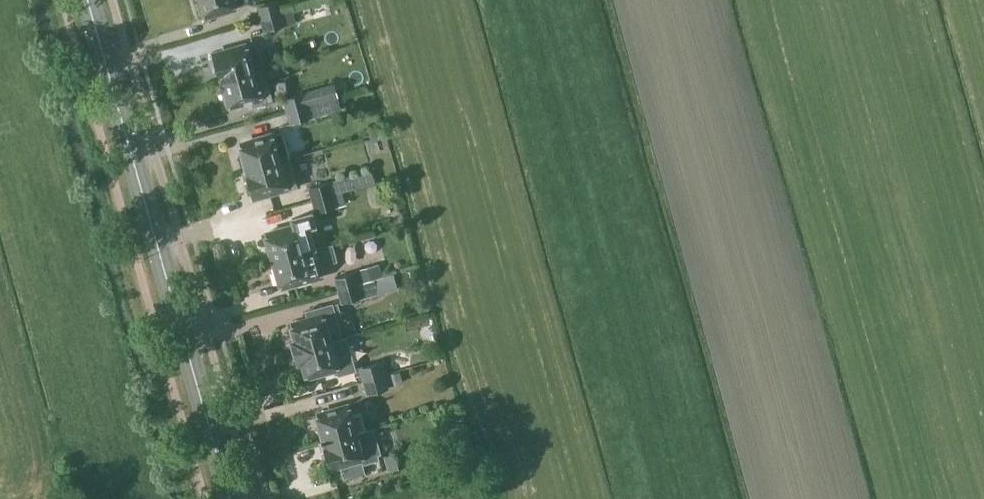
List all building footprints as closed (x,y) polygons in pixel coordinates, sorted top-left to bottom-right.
[(203,16),(235,7),(235,5),(244,2),(244,0),(199,0),(203,16)] [(282,14),(279,2),(257,7),(261,20),(282,14)] [(293,12),(282,14),(261,20),(264,33),(296,24),(293,12)] [(219,82),(263,69),(256,45),(247,47),(246,45),(212,56),(212,58),(209,59),(213,71),(216,70),(219,82)] [(263,69),(219,82),(223,95),(226,94),(229,106),(251,100),(253,107),(273,101),(263,69)] [(286,111),(337,96),(338,95),(335,83),(283,98),(286,111)] [(341,108),(337,96),(286,111),(290,124),(341,108)] [(244,172),(289,159),(281,133),(241,145),(244,157),(240,158),(244,172)] [(289,159),(244,172),(252,198),(296,184),(289,159)] [(351,176),(330,182),(310,188),(313,200),(334,195),(375,183),(372,172),(352,178),(351,176)] [(334,195),(313,200),(317,213),(337,208),(334,195)] [(266,234),(267,237),(264,238),(267,249),(270,249),(273,259),(321,246),(311,213),(293,218),(295,226),(266,234)] [(321,247),(321,246),(273,259),(277,271),(274,272),(278,284),(280,283),(281,286),(322,274),(319,264),(335,259),(331,244),(321,247)] [(360,282),(381,276),(378,265),(357,271),(360,282)] [(339,291),(359,286),(355,272),(335,277),(339,291)] [(359,286),(339,291),(342,303),(363,298),(363,297),(377,293),(374,282),(359,286)] [(295,352),(340,339),(340,338),(342,338),(335,316),(340,314),(337,304),(332,305),(332,304),(306,312),(308,317),(304,318),(305,321),(291,325),(292,328),(290,329),(293,341),(292,341),(295,352)] [(340,339),(295,352),(298,362),(299,362),(303,374),(305,373),(306,377),(338,368),(337,366),(347,363),(343,349),(333,352),(330,342),(340,339)] [(363,381),(385,375),(382,361),(359,367),(363,381)] [(403,382),(400,371),(387,375),(390,386),(403,382)] [(389,388),(385,375),(363,381),(367,395),(389,388)] [(352,416),(349,406),(318,415),(321,426),(318,427),(322,442),(373,427),(372,427),(365,429),(361,413),(352,416)] [(373,427),(322,442),(325,453),(322,453),(326,465),(328,465),(329,467),(362,458),(364,464),(379,460),(376,453),(380,452),(373,427)] [(386,456),(389,470),(409,465),(405,451),(386,456)]
